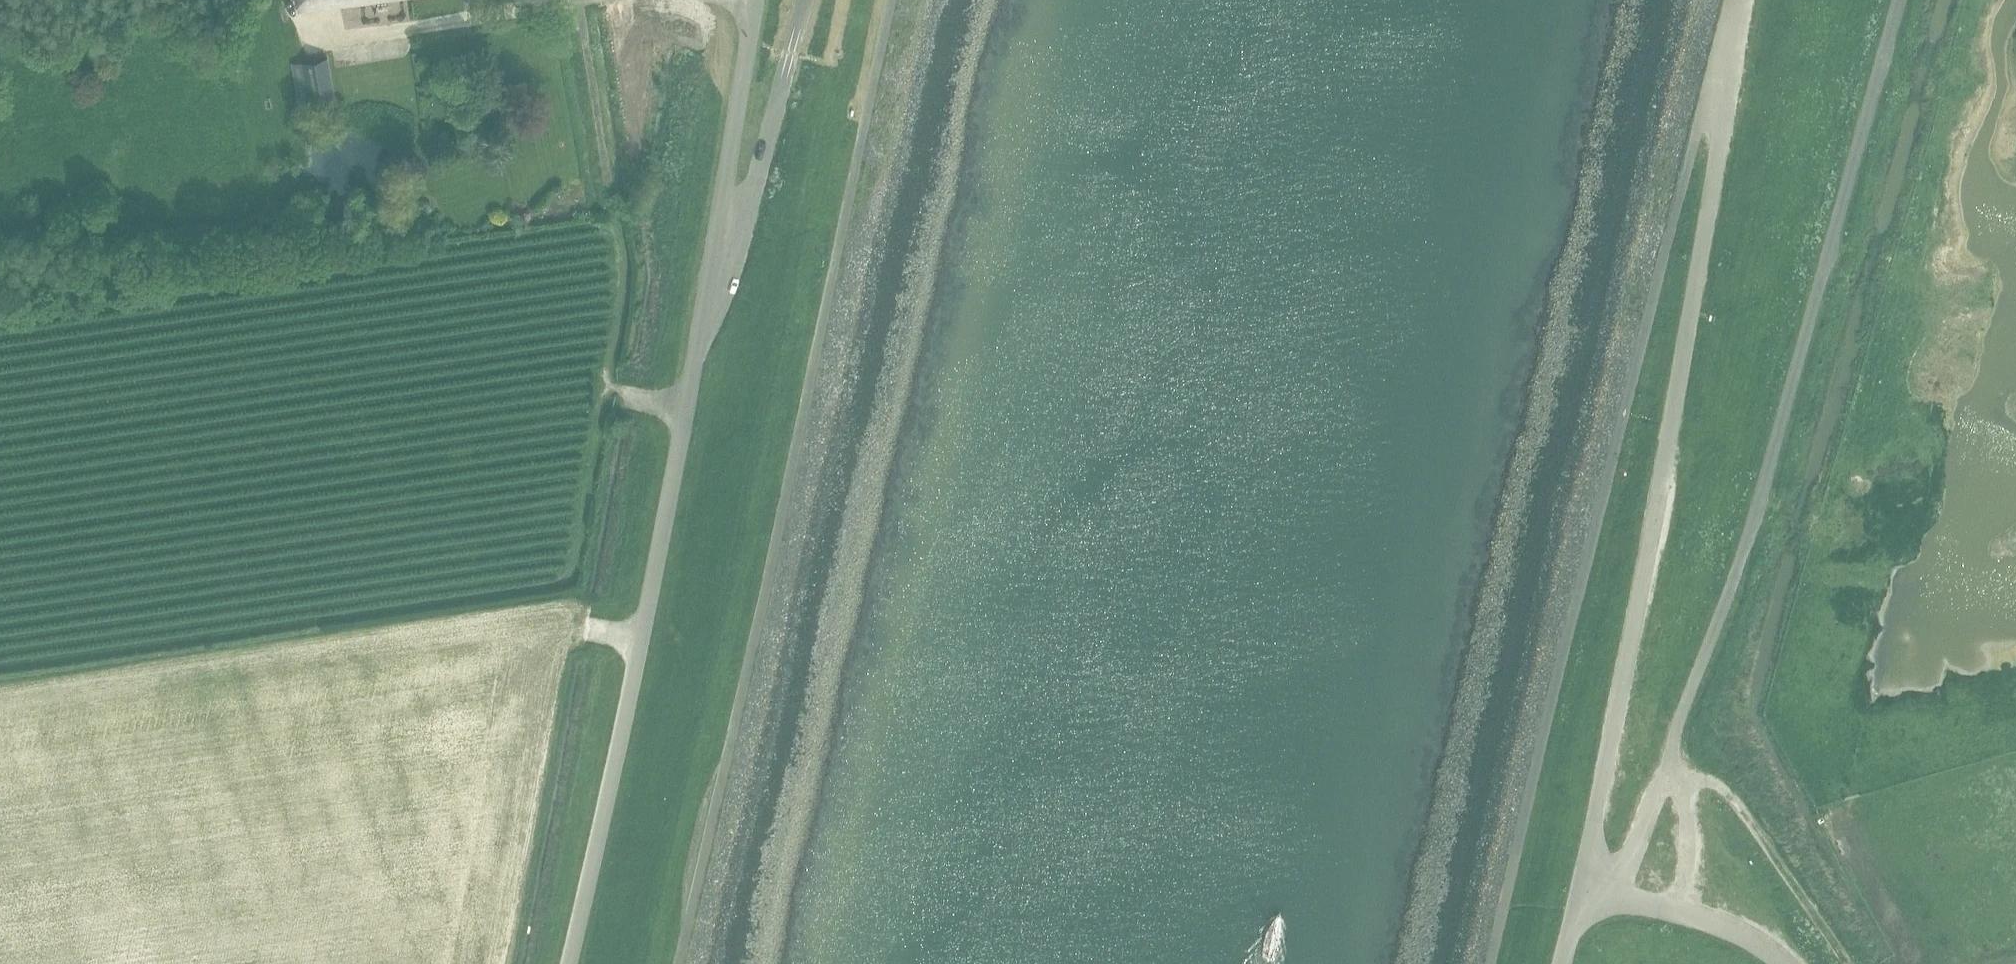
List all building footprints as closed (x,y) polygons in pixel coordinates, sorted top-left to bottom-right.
[(299,9),(370,0),(298,0),(299,9)] [(335,98),(328,56),(292,62),(299,104),(335,98)]
